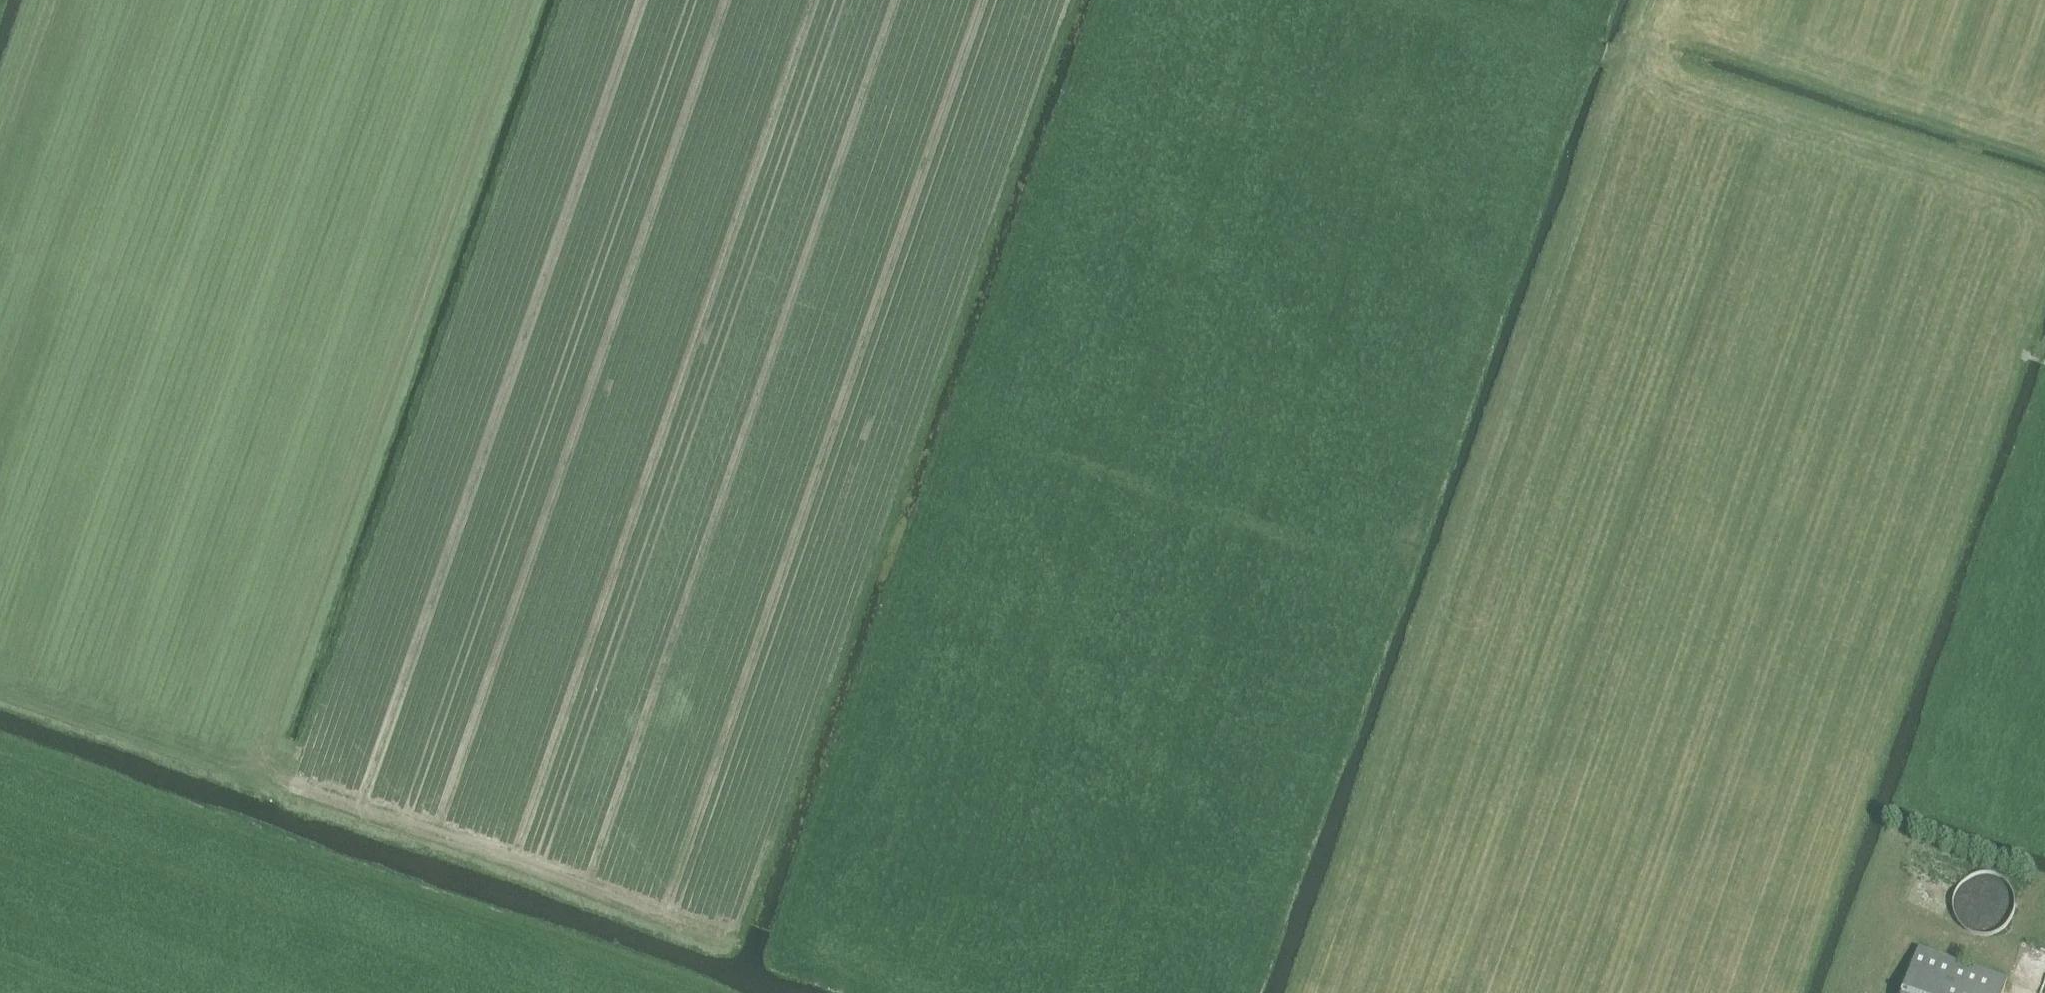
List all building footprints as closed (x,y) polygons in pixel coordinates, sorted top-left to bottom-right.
[(2011,902),(2011,901),(2010,894),(2008,889),(2005,884),(2001,879),(1997,876),(1991,872),(1984,870),(1978,870),(1974,870),(1968,872),(1961,876),(1957,879),(1953,884),(1950,890),(1949,895),(1948,901),(1948,907),(1950,912),(1953,918),(1956,922),(1961,927),(1967,930),(1971,931),(1977,933),(1981,933),(1988,931),(1994,929),(1999,926),(2004,920),(2008,915),(2010,909),(2011,902)] [(2008,979),(1919,948),(1904,992),(2003,992),(2008,979)]
